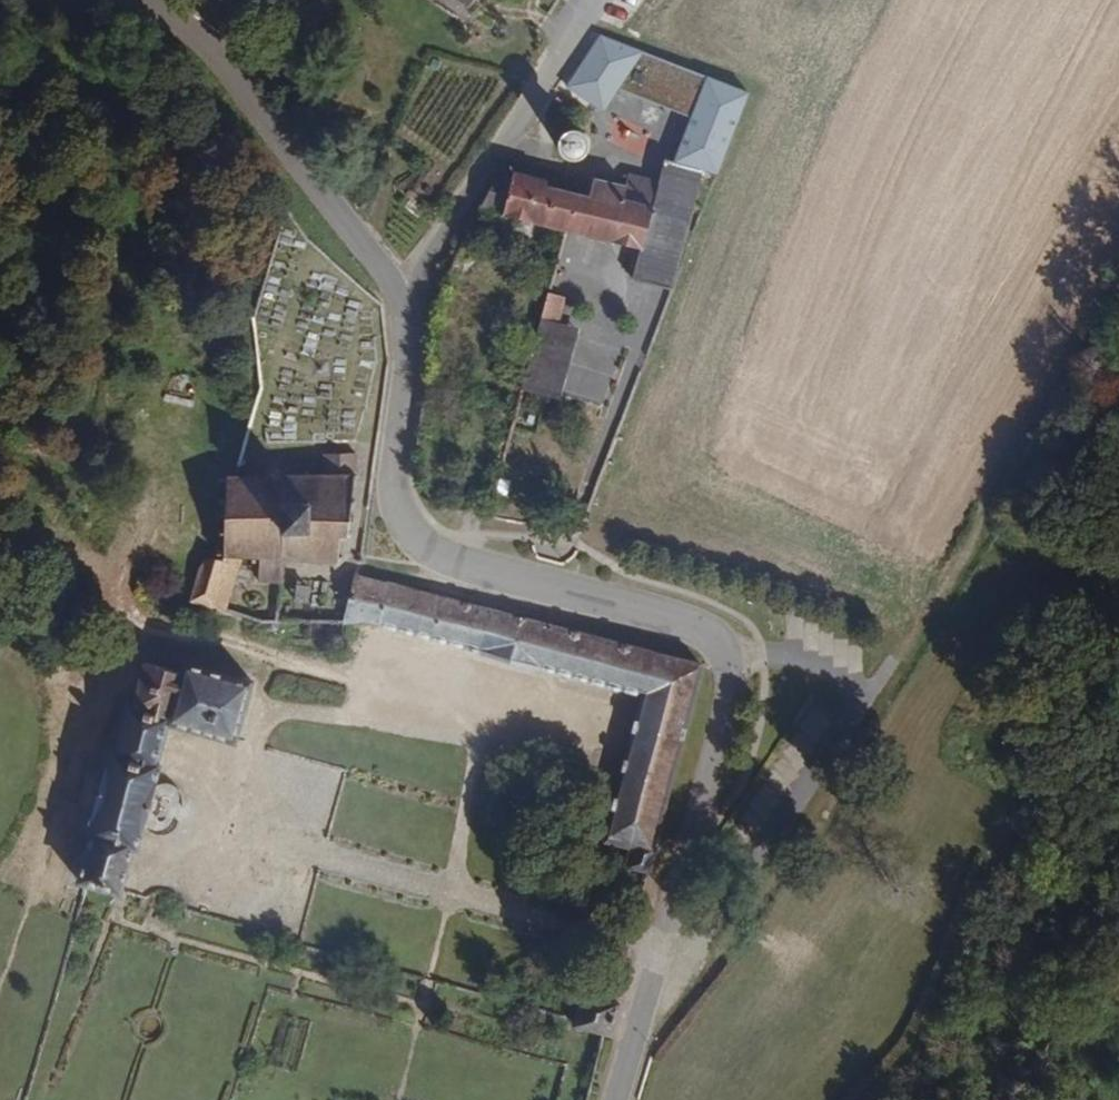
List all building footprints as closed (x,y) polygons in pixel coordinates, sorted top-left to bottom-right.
[(568,87),(605,111),(620,88),(643,52),(617,41),(601,35),(568,87)] [(706,77),(643,52),(620,88),(690,118),(706,77)] [(748,93),(706,77),(690,118),(673,161),(690,167),(703,171),(718,176),(748,93)] [(561,135),(558,138),(556,141),(555,144),(554,148),(555,152),(556,155),(558,159),(560,162),(563,164),(567,165),(570,166),(574,166),(578,166),(581,164),(584,162),(587,159),(589,156),(590,152),(591,149),(590,145),(589,141),(587,138),(585,135),(582,133),(578,131),(575,130),(571,130),(567,131),(564,133),(561,135)] [(686,187),(690,167),(673,161),(666,158),(660,180),(686,187)] [(690,221),(703,171),(690,167),(686,187),(660,180),(655,202),(652,212),(677,218),(690,221)] [(546,179),(513,170),(511,176),(508,188),(503,208),(502,213),(565,229),(574,192),(545,185),(546,179)] [(503,208),(508,188),(511,176),(499,173),(481,208),(502,213),(503,208)] [(594,177),(588,196),(574,192),(565,229),(644,249),(638,277),(673,285),(690,221),(677,218),(652,212),(623,205),(626,185),(594,177)] [(562,298),(547,294),(540,322),(554,326),(562,298)] [(573,330),(554,326),(540,322),(522,395),(554,403),(557,392),(573,330)] [(574,338),(566,397),(605,402),(613,343),(574,338)] [(363,503),(363,494),(357,494),(357,483),(364,483),(363,474),(357,475),(357,453),(320,453),(320,474),(315,474),(315,468),(305,469),(305,475),(285,475),(280,469),(271,467),(267,471),(265,475),(260,474),(260,468),(250,468),(250,474),(239,474),(239,468),(237,468),(229,468),(229,473),(223,473),(224,482),(229,482),(229,488),(223,488),(223,496),(229,496),(229,503),(223,503),(223,513),(228,514),(228,521),(223,521),(223,529),(228,528),(228,536),(222,536),(222,543),(228,543),(228,547),(244,548),(249,548),(249,555),(258,555),(258,547),(267,547),(266,576),(293,577),(294,549),(305,549),(305,557),(316,557),(316,549),(340,550),(340,559),(350,559),(350,552),(355,552),(355,543),(349,543),(349,536),(357,535),(356,530),(362,530),(362,519),(356,518),(357,511),(357,503),(363,503)] [(226,612),(244,548),(228,547),(210,547),(200,568),(192,602),(226,612)] [(629,867),(657,875),(666,842),(659,840),(706,668),(359,572),(354,570),(340,618),(359,617),(642,694),(605,842),(633,851),(629,867)] [(270,628),(270,620),(260,620),(260,628),(270,628)] [(135,843),(157,761),(152,760),(162,721),(234,738),(249,675),(178,657),(176,665),(141,657),(129,701),(123,701),(111,745),(105,745),(81,829),(84,831),(71,877),(115,888),(128,841),(135,843)] [(629,867),(633,851),(605,842),(601,859),(629,867)] [(295,1069),(308,1014),(277,1007),(264,1063),(295,1069)]
